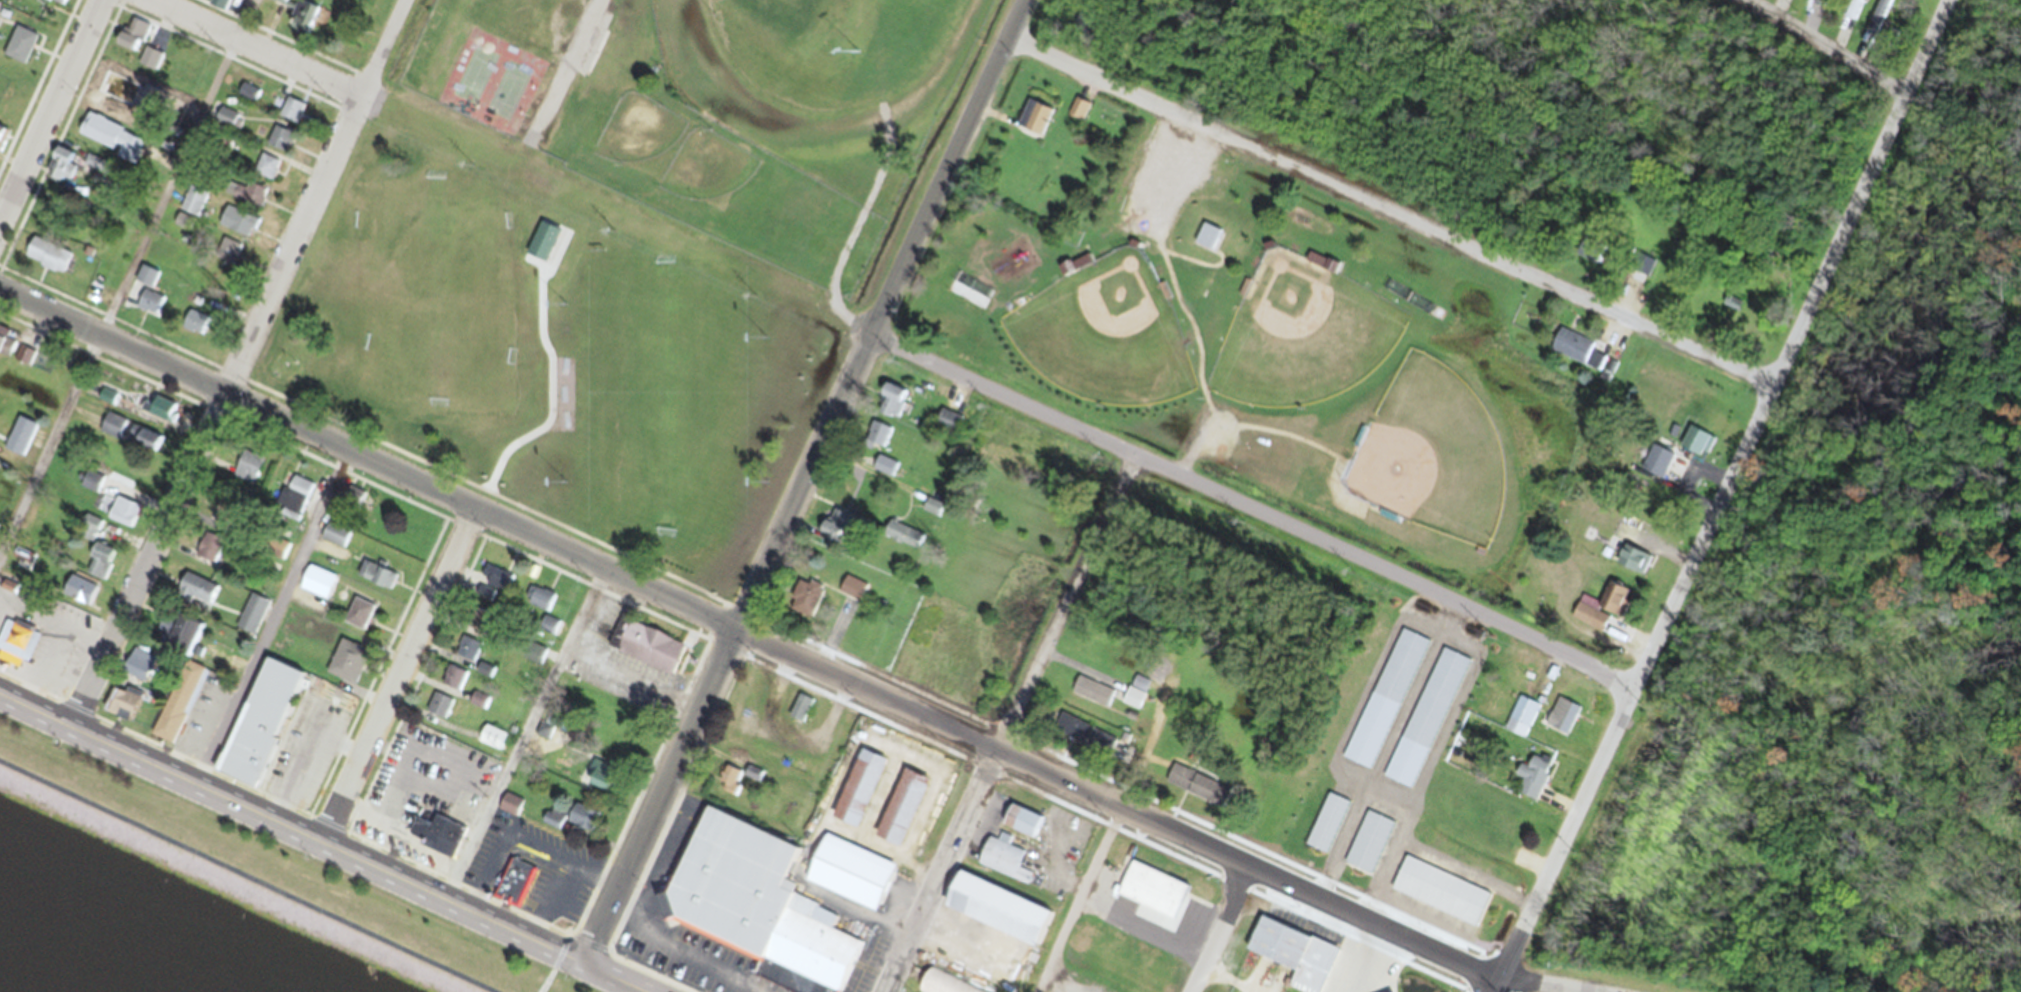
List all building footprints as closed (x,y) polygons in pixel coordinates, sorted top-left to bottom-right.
[(59,14),(67,0),(34,0),(59,14)] [(206,11),(224,19),(232,1),(241,5),(244,0),(211,0),(206,11)] [(1856,28),(1867,0),(1854,0),(1844,23),(1856,28)] [(320,15),(299,5),(286,32),(307,42),(320,15)] [(129,36),(121,33),(113,49),(129,58),(135,45),(141,49),(150,32),(135,24),(129,36)] [(2,62),(24,70),(33,45),(11,37),(2,62)] [(156,77),(162,60),(144,53),(137,71),(156,77)] [(279,123),(295,129),(303,110),(286,103),(279,123)] [(1090,111),(1077,104),(1068,122),(1081,128),(1090,111)] [(1054,115),(1034,107),(1022,136),(1041,144),(1054,115)] [(243,124),(220,113),(214,127),(236,138),(243,124)] [(284,160),(293,141),(274,133),(266,152),(284,160)] [(283,164),(265,155),(253,180),(270,189),(283,164)] [(225,197),(256,216),(266,197),(249,187),(245,195),(231,187),(225,197)] [(208,195),(190,188),(179,216),(197,223),(208,195)] [(246,243),(255,225),(227,211),(218,229),(246,243)] [(1194,249),(1210,257),(1220,236),(1204,228),(1194,249)] [(71,255),(28,243),(22,267),(65,278),(71,255)] [(213,263),(230,275),(244,255),(226,243),(213,263)] [(1656,268),(1641,260),(1632,276),(1647,284),(1656,268)] [(1598,261),(1596,273),(1605,274),(1607,262),(1598,261)] [(134,287),(151,294),(157,278),(140,272),(134,287)] [(134,314),(156,323),(163,304),(141,295),(134,314)] [(208,323),(186,316),(180,335),(202,342),(208,323)] [(7,361),(12,335),(0,333),(0,360),(7,361)] [(1595,349),(1560,334),(1550,356),(1591,374),(1597,362),(1591,359),(1595,349)] [(28,371),(31,357),(19,355),(17,369),(28,371)] [(874,415),(895,426),(908,400),(887,389),(874,415)] [(146,420),(173,432),(181,414),(154,402),(146,420)] [(955,440),(962,423),(941,415),(933,431),(955,440)] [(124,425),(105,420),(99,438),(118,444),(124,425)] [(22,464),(36,430),(17,422),(2,455),(22,464)] [(884,455),(892,435),(874,427),(865,447),(884,455)] [(1649,482),(1676,495),(1692,462),(1664,449),(1649,482)] [(231,482),(252,492),(264,466),(244,456),(231,482)] [(893,483),(898,467),(877,461),(872,476),(893,483)] [(278,513),(299,522),(313,491),(292,482),(278,513)] [(99,500),(151,517),(155,503),(104,486),(99,500)] [(940,510),(926,505),(922,516),(936,521),(940,510)] [(816,538),(834,550),(843,536),(825,525),(816,538)] [(351,536),(327,526),(319,544),(343,555),(351,536)] [(193,562),(212,571),(222,548),(203,540),(193,562)] [(88,581),(102,587),(115,557),(94,548),(87,563),(95,567),(88,581)] [(1615,569),(1642,583),(1651,564),(1624,550),(1615,569)] [(388,596),(395,578),(365,566),(358,584),(388,596)] [(479,582),(503,595),(510,583),(485,569),(479,582)] [(297,595),(325,606),(334,583),(306,572),(297,595)] [(209,612),(217,594),(184,579),(172,605),(190,613),(193,604),(209,612)] [(60,601),(87,613),(96,594),(69,581),(60,601)] [(837,600),(862,609),(869,590),(845,581),(837,600)] [(824,596),(799,584),(785,614),(810,626),(824,596)] [(1622,626),(1629,609),(1623,607),(1628,597),(1611,590),(1602,610),(1582,601),(1572,625),(1602,638),(1610,621),(1622,626)] [(494,601),(479,592),(473,601),(487,610),(494,601)] [(545,618),(552,601),(533,593),(526,610),(545,618)] [(268,608),(250,600),(235,635),(253,643),(268,608)] [(364,638),(375,611),(353,602),(342,629),(364,638)] [(189,665),(202,634),(164,618),(152,649),(189,665)] [(553,644),(560,630),(544,622),(537,635),(553,644)] [(670,682),(684,649),(618,622),(605,655),(670,682)] [(582,637),(593,645),(601,633),(590,626),(582,637)] [(5,627),(0,637),(0,657),(26,669),(39,642),(5,627)] [(1429,647),(1401,635),(1374,700),(1402,712),(1429,647)] [(472,668),(480,646),(462,640),(455,662),(472,668)] [(367,657),(340,645),(325,679),(352,691),(367,657)] [(546,657),(528,648),(520,663),(538,673),(546,657)] [(224,661),(212,652),(204,661),(217,671),(224,661)] [(1469,666),(1440,655),(1404,746),(1432,757),(1469,666)] [(214,778),(253,796),(303,681),(264,664),(214,778)] [(204,675),(183,666),(151,742),(172,751),(204,675)] [(493,674),(479,669),(475,679),(489,685),(493,674)] [(466,680),(447,672),(439,691),(458,699),(466,680)] [(1123,710),(1139,716),(1150,687),(1135,680),(1123,710)] [(1114,698),(1078,682),(1071,698),(1106,714),(1114,698)] [(104,718),(130,726),(138,702),(111,694),(104,718)] [(442,726),(452,707),(434,698),(424,716),(442,726)] [(813,707),(799,700),(788,724),(802,731),(813,707)] [(1525,744),(1539,711),(1518,703),(1505,736),(1525,744)] [(1578,714),(1562,708),(1557,720),(1549,717),(1544,731),(1567,741),(1578,714)] [(1115,745),(1060,719),(1052,737),(1107,763),(1115,745)] [(505,740),(483,732),(478,748),(499,756),(505,740)] [(857,835),(884,765),(858,755),(831,825),(857,835)] [(1535,807),(1552,768),(1533,760),(1527,773),(1520,770),(1515,781),(1523,785),(1517,799),(1535,807)] [(616,776),(596,763),(583,786),(603,798),(616,776)] [(1165,791),(1221,813),(1229,794),(1173,771),(1165,791)] [(874,843),(899,853),(927,785),(901,775),(874,843)] [(563,801),(541,823),(567,849),(589,827),(563,801)] [(1000,832),(1033,844),(1041,822),(1009,809),(1000,832)] [(784,977),(778,991),(843,991),(861,949),(831,937),(838,920),(783,898),(801,855),(701,814),(656,925),(784,977)] [(1394,828),(1366,817),(1345,870),(1373,881),(1394,828)] [(466,835),(434,821),(429,831),(414,824),(405,845),(453,865),(466,835)] [(878,919),(897,871),(822,841),(803,888),(878,919)] [(976,871),(1026,890),(1030,880),(1016,875),(1024,857),(987,843),(976,871)] [(1476,932),(1489,898),(1404,864),(1391,898),(1476,932)] [(519,917),(536,876),(508,865),(492,905),(519,917)] [(1188,893),(1131,868),(1116,902),(1173,927),(1188,893)] [(941,914),(1038,955),(1053,920),(956,879),(941,914)] [(1337,955),(1259,923),(1246,957),(1294,976),(1288,991),(1322,991),(1337,955)] [(927,974),(919,991),(970,991),(927,974)]
